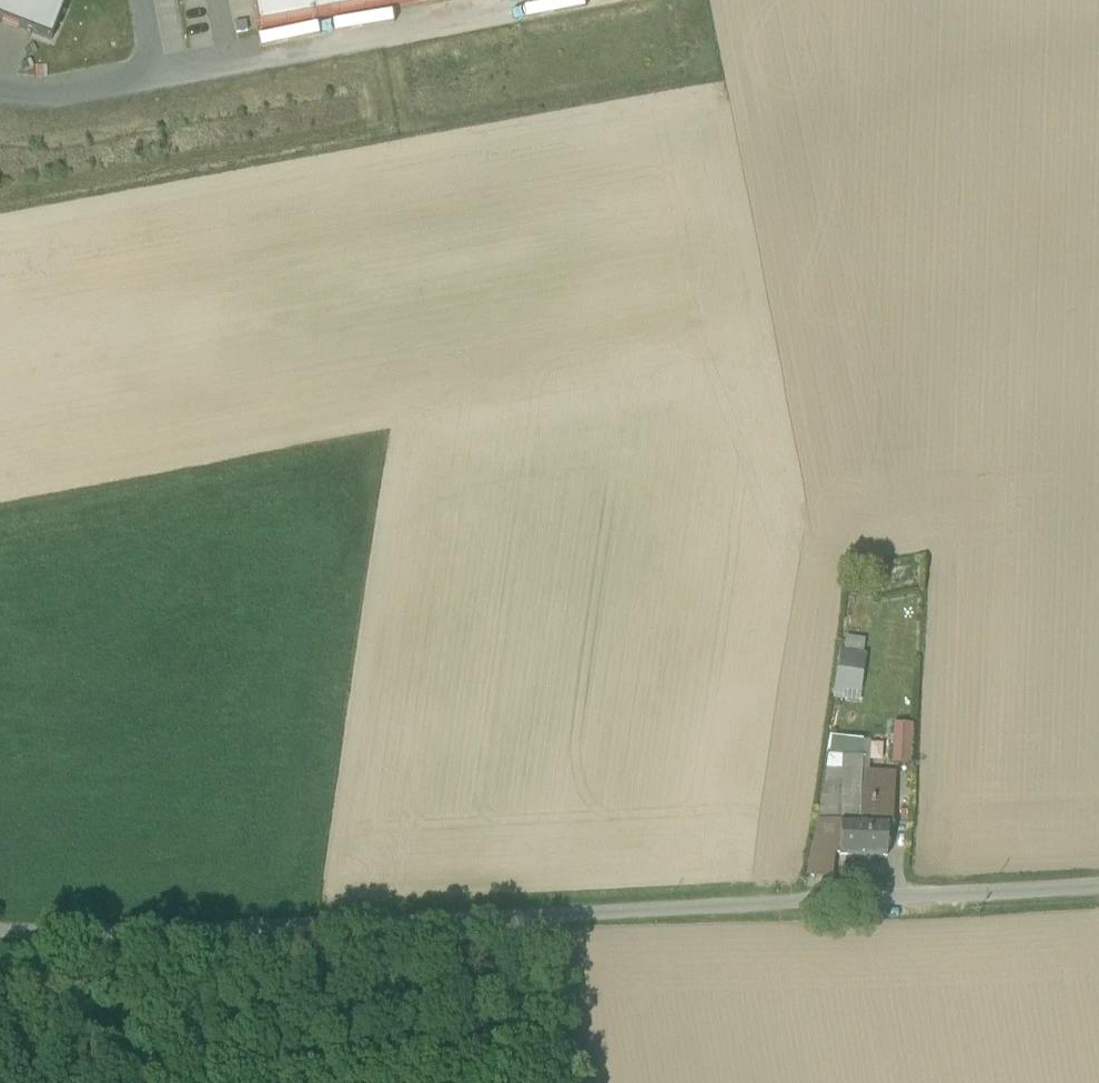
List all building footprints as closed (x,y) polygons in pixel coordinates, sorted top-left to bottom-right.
[(65,0),(0,0),(0,24),(49,43),(65,0)] [(427,0),(250,0),(256,32),(427,0)] [(865,656),(841,652),(838,668),(836,668),(836,670),(838,671),(834,694),(842,695),(843,689),(859,691),(865,656)] [(912,727),(895,726),(893,763),(910,764),(912,727)] [(866,803),(860,803),(862,758),(844,756),(842,770),(842,784),(841,823),(840,823),(840,855),(887,857),(888,825),(893,826),(894,801),(866,800),(866,803)] [(840,855),(840,823),(841,823),(842,784),(824,784),(823,876),(839,876),(840,855)]
